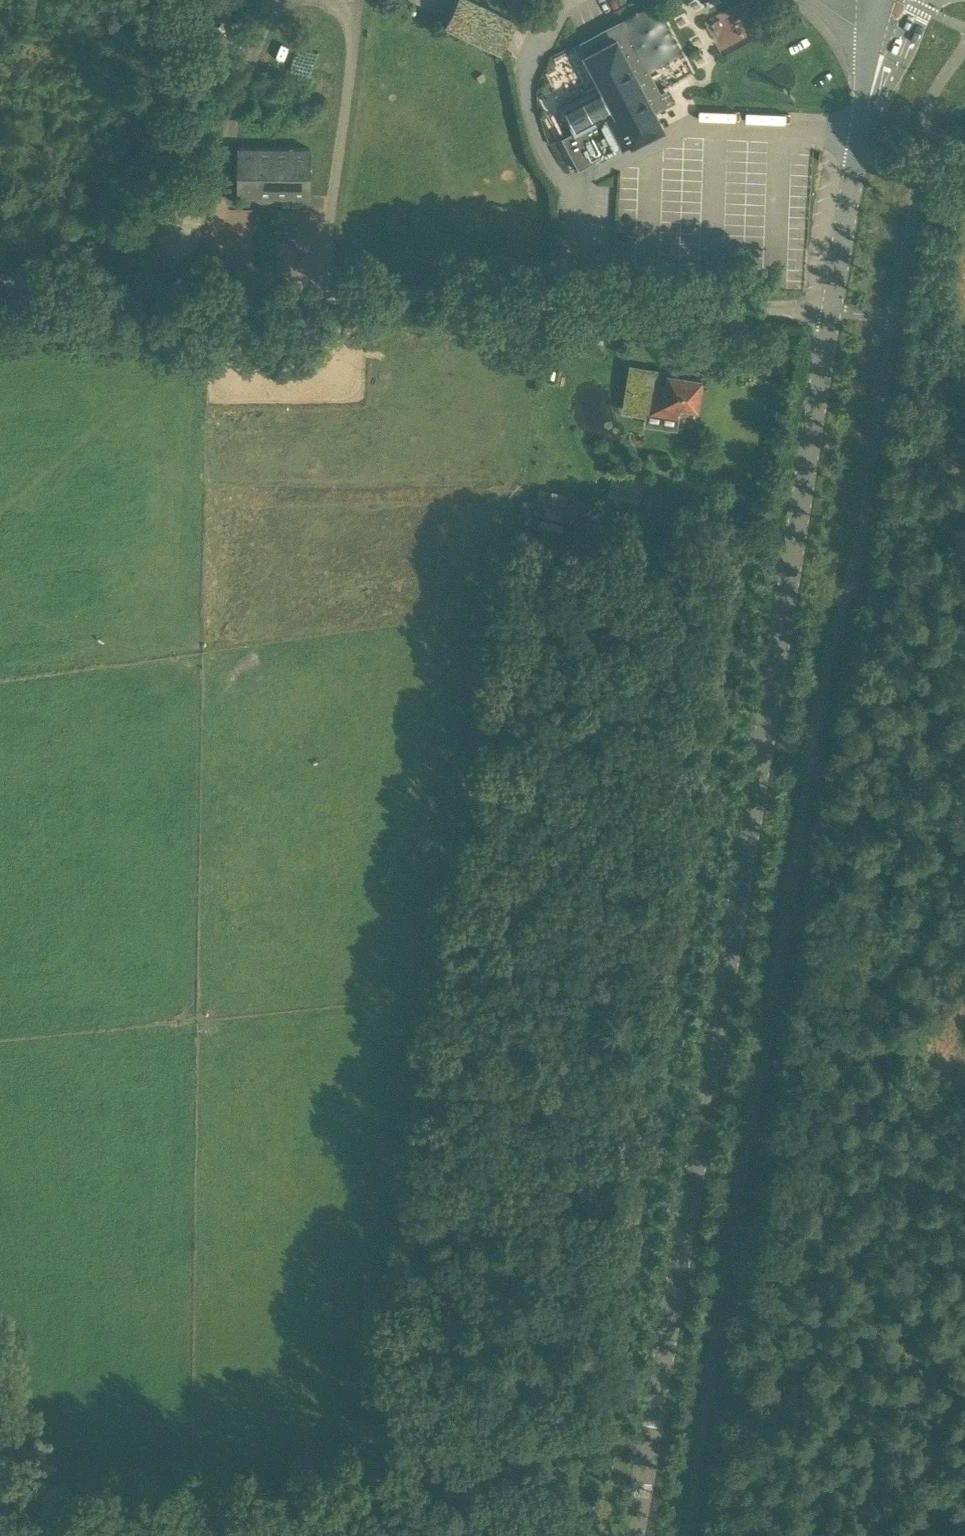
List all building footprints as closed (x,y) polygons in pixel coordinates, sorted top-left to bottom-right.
[(760,30),(748,0),(747,0),(708,16),(720,46),(760,30)] [(655,6),(629,14),(635,32),(661,24),(655,6)] [(559,108),(587,159),(621,141),(623,146),(632,142),(632,143),(662,127),(647,98),(660,92),(622,21),(579,43),(600,82),(587,89),(589,93),(559,108)] [(684,59),(672,60),(675,81),(687,79),(684,59)] [(785,121),(786,111),(745,110),(744,120),(785,121)] [(238,148),(238,196),(309,196),(311,150),(238,148)] [(644,174),(627,173),(625,203),(643,204),(644,174)] [(701,380),(633,369),(626,409),(676,417),(678,405),(697,408),(701,380)]
